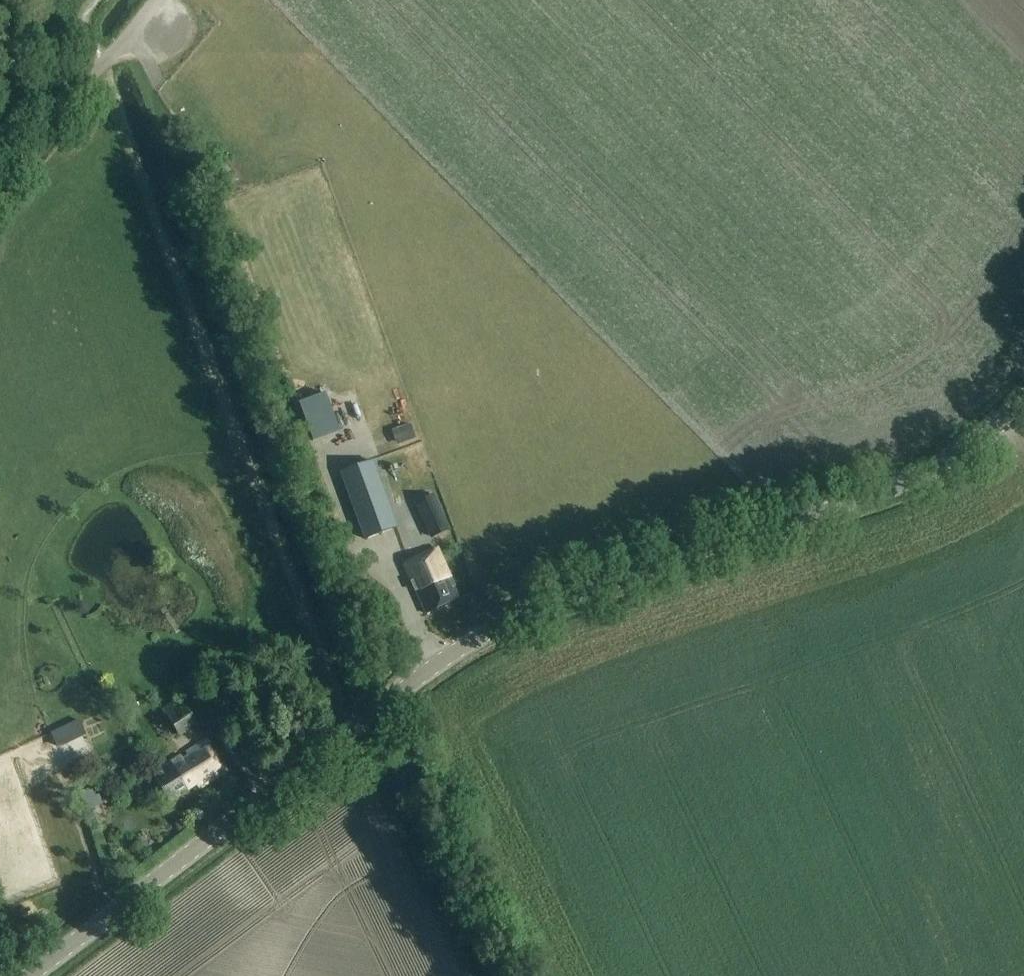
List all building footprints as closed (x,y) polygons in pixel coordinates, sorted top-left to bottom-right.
[(339,436),(324,396),(298,406),(312,446),(339,436)] [(410,423),(392,430),(397,444),(415,437),(410,423)] [(339,469),(363,536),(395,525),(370,457),(339,469)] [(432,494),(413,502),(424,526),(429,538),(448,529),(443,518),(432,494)] [(435,547),(401,562),(410,582),(415,579),(419,588),(414,591),(424,613),(458,597),(435,547)] [(217,678),(210,683),(220,696),(226,692),(217,678)] [(181,736),(197,726),(178,698),(163,709),(181,736)] [(197,789),(226,770),(206,739),(172,761),(173,762),(152,776),(169,801),(194,784),(197,789)] [(72,779),(85,772),(78,760),(65,767),(72,779)]
